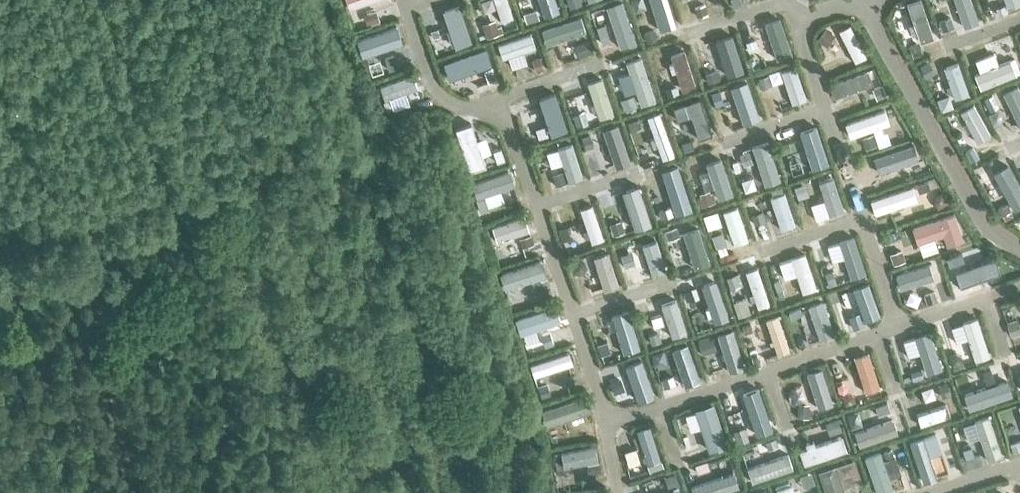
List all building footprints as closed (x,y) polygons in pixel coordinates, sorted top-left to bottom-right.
[(376,0),(347,0),(350,9),(376,0)] [(506,0),(493,0),(501,24),(512,20),(506,0)] [(554,0),(536,0),(542,19),(558,14),(554,0)] [(667,0),(651,0),(660,27),(674,22),(667,0)] [(921,0),(916,0),(910,2),(914,16),(909,18),(915,37),(932,32),(921,0)] [(971,0),(958,0),(961,7),(956,8),(958,14),(962,13),(965,19),(976,15),(971,0)] [(1012,9),(1019,6),(1019,0),(1009,0),(1012,9)] [(635,45),(622,3),(605,9),(618,50),(635,45)] [(470,44),(458,7),(441,13),(453,50),(470,44)] [(522,15),(526,25),(538,21),(535,11),(522,15)] [(585,35),(579,19),(540,32),(545,48),(585,35)] [(791,56),(779,21),(764,26),(776,61),(791,56)] [(486,40),(502,35),(500,28),(496,29),(494,23),(482,26),(486,40)] [(866,56),(850,25),(839,30),(855,62),(866,56)] [(366,55),(404,42),(398,26),(360,39),(366,55)] [(535,51),(529,36),(496,47),(501,62),(535,51)] [(743,74),(731,37),(715,42),(727,79),(743,74)] [(446,82),(491,67),(485,50),(440,65),(446,82)] [(695,88),(684,52),(670,56),(680,92),(695,88)] [(655,101),(640,60),(625,66),(640,107),(655,101)] [(981,89),(1017,74),(1011,60),(975,75),(981,89)] [(969,94),(960,68),(949,72),(951,78),(942,81),(945,89),(948,88),(952,100),(958,98),(969,94)] [(483,72),(487,84),(496,81),(492,69),(483,72)] [(805,102),(794,69),(780,74),(791,106),(805,102)] [(386,99),(419,87),(413,73),(381,85),(386,99)] [(835,96),(863,85),(859,74),(831,85),(835,96)] [(614,115),(602,79),(586,84),(598,120),(614,115)] [(746,84),(730,90),(742,127),(759,122),(746,84)] [(1019,89),(1007,95),(1019,120),(1019,92),(1019,89)] [(720,93),(710,96),(714,107),(724,104),(720,93)] [(568,134),(556,95),(537,101),(549,139),(568,134)] [(699,101),(686,105),(672,110),(677,122),(690,118),(698,142),(711,137),(699,101)] [(991,135),(974,106),(961,113),(978,142),(991,135)] [(850,137),(890,123),(885,109),(845,123),(850,137)] [(660,115),(646,120),(660,163),(674,158),(660,115)] [(487,163),(474,121),(460,125),(473,167),(487,163)] [(630,165),(617,127),(601,132),(615,170),(630,165)] [(829,165),(817,127),(799,133),(812,171),(829,165)] [(781,182),(768,145),(750,151),(763,188),(781,182)] [(583,180),(572,146),(556,151),(567,185),(583,180)] [(864,174),(896,163),(892,152),(860,163),(864,174)] [(734,198),(721,160),(705,165),(718,203),(734,198)] [(1008,166),(998,172),(1008,191),(1004,193),(1008,201),(1013,199),(1014,201),(1019,198),(1019,188),(1008,166)] [(692,211),(678,169),(661,174),(675,217),(692,211)] [(513,182),(510,171),(478,182),(482,193),(513,182)] [(843,214),(832,181),(818,185),(829,218),(843,214)] [(875,214),(917,200),(913,187),(871,201),(875,214)] [(650,228),(637,189),(621,194),(634,234),(650,228)] [(794,227),(783,195),(769,200),(780,232),(794,227)] [(748,243),(736,208),(722,213),(733,248),(748,243)] [(591,246),(603,242),(591,209),(579,213),(591,246)] [(918,243),(944,235),(947,245),(963,240),(955,213),(913,227),(918,243)] [(530,230),(525,216),(493,227),(498,241),(530,230)] [(709,267),(697,231),(682,236),(694,272),(709,267)] [(864,277),(853,240),(838,244),(849,281),(864,277)] [(655,242),(642,246),(651,277),(665,273),(655,242)] [(971,263),(1000,278),(1007,265),(978,250),(971,263)] [(592,259),(603,293),(618,288),(608,254),(592,259)] [(816,291),(804,255),(790,260),(778,264),(784,281),(796,277),(802,295),(816,291)] [(542,260),(500,273),(506,289),(547,275),(542,260)] [(929,276),(926,266),(896,275),(899,287),(918,281),(920,285),(929,282),(928,277),(929,276)] [(769,306),(756,269),(745,273),(757,309),(769,306)] [(729,320),(716,282),(700,287),(713,325),(729,320)] [(880,319),(868,285),(851,291),(859,315),(848,318),(852,332),(864,328),(862,324),(880,319)] [(687,334),(676,301),(659,306),(671,340),(687,334)] [(834,337),(822,304),(808,308),(819,342),(834,337)] [(521,335),(561,321),(555,305),(516,319),(521,335)] [(639,351),(627,313),(610,319),(622,356),(639,351)] [(789,351),(777,317),(764,321),(776,356),(789,351)] [(990,356),(977,318),(962,322),(975,361),(990,356)] [(919,338),(925,356),(920,357),(922,365),(927,363),(931,375),(943,371),(931,334),(919,338)] [(742,367),(735,344),(723,348),(731,371),(742,367)] [(699,384),(687,346),(671,352),(683,390),(699,384)] [(534,377),(573,364),(569,352),(531,365),(534,377)] [(880,388),(869,353),(854,358),(865,392),(880,388)] [(654,399),(641,362),(624,368),(636,405),(654,399)] [(832,403),(822,370),(810,373),(821,407),(832,403)] [(613,396),(624,392),(620,379),(608,383),(613,396)] [(969,410),(1006,397),(1002,386),(965,399),(969,410)] [(771,424),(760,390),(745,395),(757,429),(771,424)] [(547,427),(592,411),(586,395),(541,410),(547,427)] [(920,426),(950,415),(947,404),(916,415),(920,426)] [(721,431),(713,405),(702,409),(710,434),(721,431)] [(974,421),(988,460),(1002,455),(988,416),(974,421)] [(865,445),(898,433),(894,422),(861,433),(865,445)] [(658,452),(650,426),(639,430),(647,455),(658,452)] [(912,442),(924,481),(939,476),(926,437),(912,442)] [(813,461),(848,450),(844,439),(810,450),(813,461)] [(564,467),(598,461),(595,447),(562,453),(564,467)] [(878,492),(887,492),(892,491),(879,451),(865,456),(878,492)] [(789,453),(747,468),(751,481),(793,466),(789,453)] [(650,472),(664,467),(660,454),(646,459),(650,472)] [(820,472),(827,492),(846,492),(837,466),(820,472)] [(741,486),(736,472),(692,487),(694,492),(720,492),(741,486)] [(778,492),(794,492),(790,481),(776,486),(778,492)]
